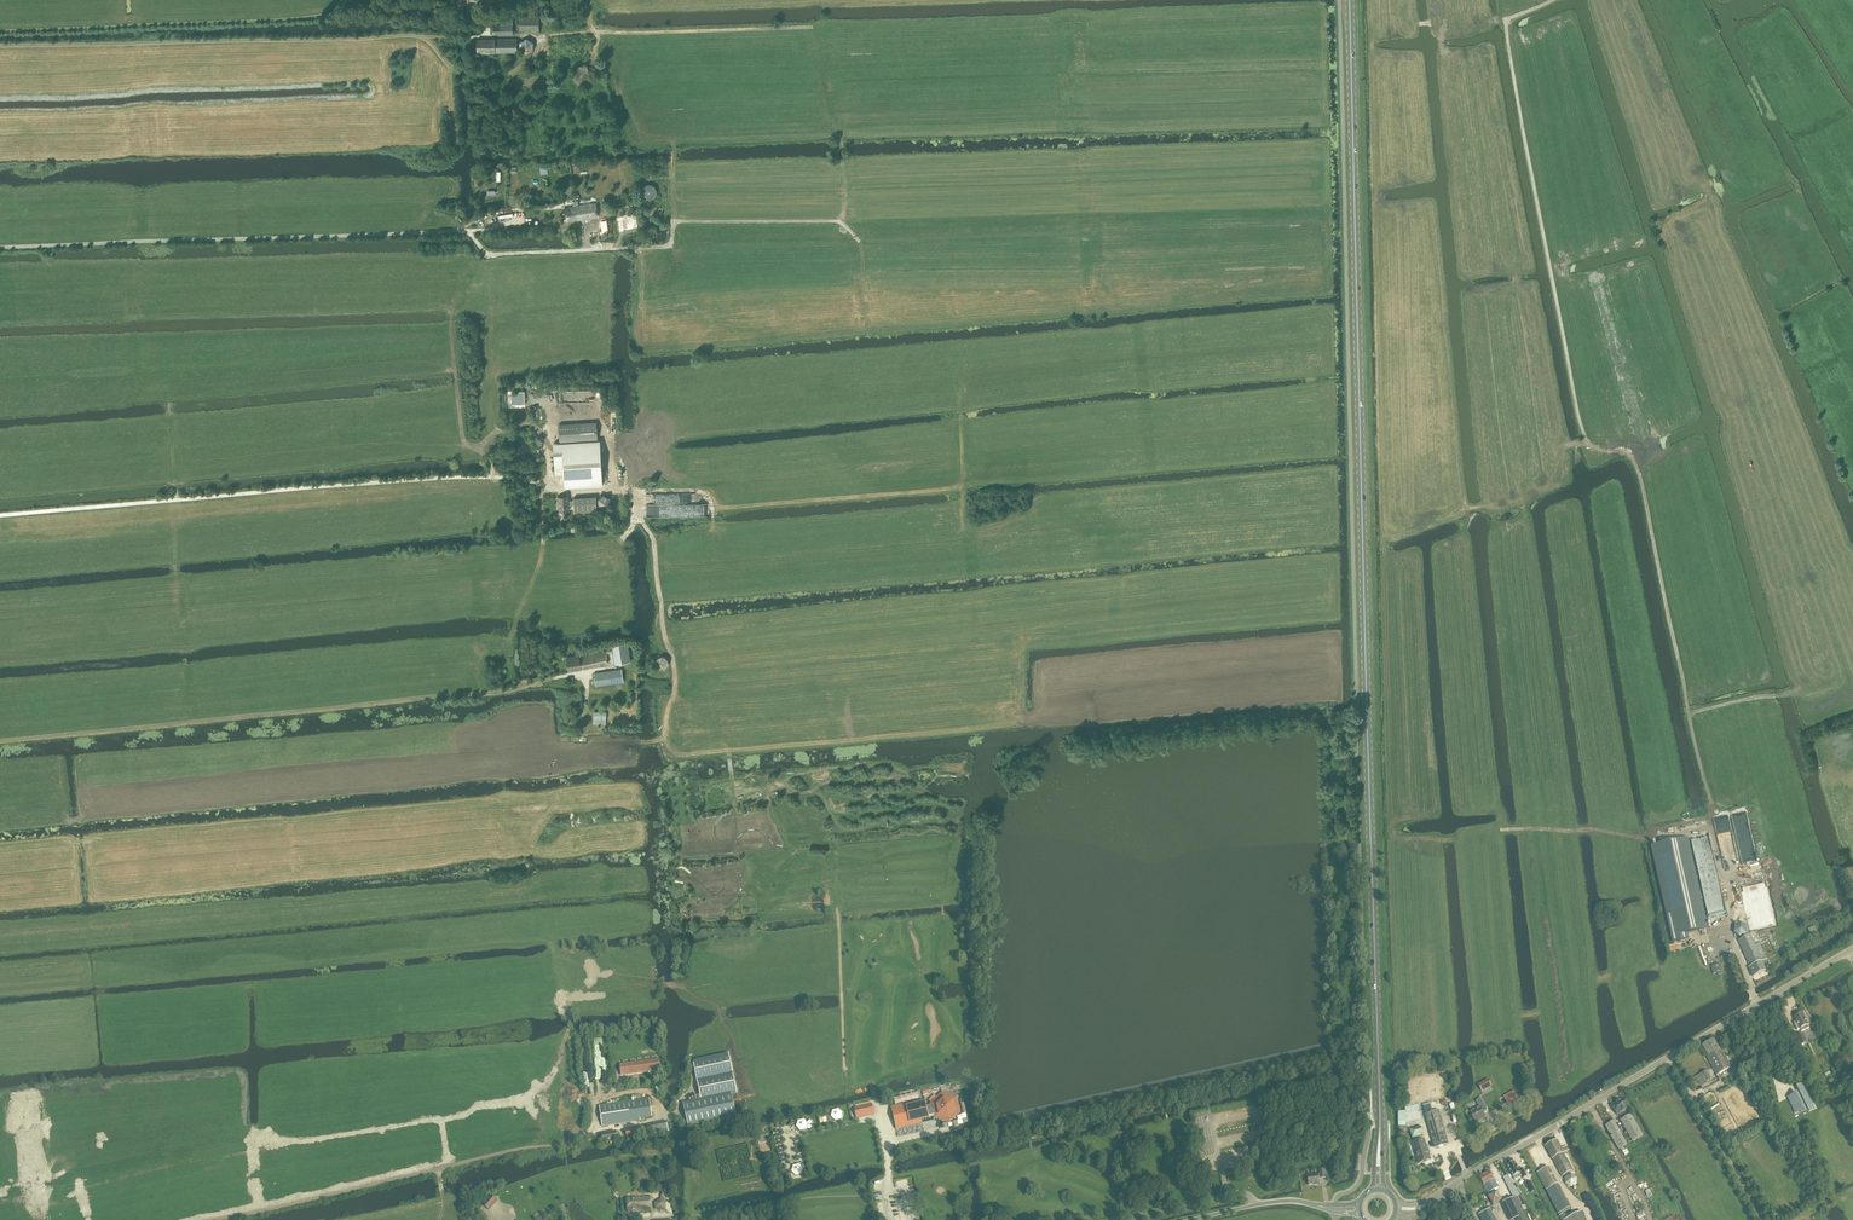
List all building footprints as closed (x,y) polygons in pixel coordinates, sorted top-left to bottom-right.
[(505,6),(504,0),(499,0),(478,3),(478,10),(505,6)] [(531,33),(539,32),(539,15),(519,15),(520,30),(531,30),(531,33)] [(494,34),(513,34),(513,20),(501,20),(501,26),(494,26),(494,34)] [(533,50),(534,42),(527,38),(520,42),(520,50),(526,54),(533,50)] [(478,52),(517,52),(517,39),(478,39),(478,52)] [(579,84),(582,85),(584,84),(585,84),(587,83),(588,82),(589,80),(590,79),(591,77),(591,75),(591,74),(591,72),(590,70),(589,69),(587,68),(586,67),(583,66),(582,66),(580,66),(578,66),(576,67),(575,68),(574,70),(573,71),(572,73),(572,75),(572,77),(573,78),(574,80),(575,81),(576,83),(577,84),(579,84)] [(647,199),(648,200),(650,200),(651,199),(652,199),(653,199),(654,198),(654,197),(655,197),(656,196),(656,195),(656,194),(657,193),(657,192),(657,191),(657,190),(656,190),(656,189),(655,188),(655,187),(654,186),(653,186),(653,185),(652,185),(651,184),(650,184),(649,184),(648,184),(647,185),(646,185),(645,185),(644,186),(644,187),(643,187),(643,188),(642,189),(642,190),(642,191),(641,191),(641,192),(641,193),(642,193),(642,194),(642,195),(643,196),(644,197),(644,198),(645,198),(646,199),(647,199)] [(574,206),(566,208),(568,222),(582,219),(597,216),(595,203),(579,206),(578,200),(576,201),(573,201),(574,206)] [(525,404),(524,391),(512,391),(512,405),(525,404)] [(597,422),(559,424),(560,442),(598,439),(597,422)] [(600,445),(554,448),(556,475),(564,474),(565,483),(602,480),(600,445)] [(568,496),(558,496),(558,502),(559,502),(559,510),(569,510),(569,506),(574,505),(574,513),(597,511),(597,523),(634,521),(632,497),(596,499),(596,497),(574,498),(574,500),(572,500),(568,501),(568,500),(568,496)] [(631,661),(628,643),(613,645),(613,650),(616,664),(631,661)] [(569,671),(609,665),(607,651),(581,655),(580,648),(575,649),(576,656),(567,657),(569,671)] [(660,668),(663,669),(665,668),(667,667),(668,664),(668,662),(668,660),(666,658),(664,657),(662,656),(659,657),(657,658),(656,660),(656,663),(656,665),(658,667),(660,668)] [(596,686),(624,681),(622,669),(594,673),(596,686)] [(607,724),(607,712),(594,712),(594,724),(607,724)] [(1686,934),(1707,929),(1687,839),(1652,847),(1674,943),(1688,940),(1686,934)] [(1764,878),(1737,883),(1747,926),(1773,921),(1770,906),(1767,892),(1764,880),(1764,878)] [(1747,935),(1747,928),(1742,923),(1735,926),(1734,933),(1740,938),(1747,935)] [(1817,933),(1814,927),(1808,929),(1810,935),(1817,933)] [(1762,962),(1753,942),(1751,936),(1739,941),(1750,967),(1749,968),(1753,977),(1767,971),(1765,965),(1768,963),(1767,960),(1762,962)] [(1718,975),(1723,974),(1720,963),(1711,966),(1713,974),(1718,973),(1718,975)] [(1805,1014),(1802,1015),(1802,1014),(1793,1018),(1796,1022),(1795,1023),(1795,1026),(1794,1027),(1797,1031),(1800,1030),(1801,1032),(1808,1029),(1807,1026),(1810,1025),(1805,1014)] [(1800,1047),(1807,1043),(1803,1035),(1796,1038),(1800,1047)] [(1706,1058),(1716,1076),(1731,1068),(1722,1051),(1720,1052),(1714,1040),(1702,1046),(1708,1057),(1706,1058)] [(701,1100),(683,1104),(688,1127),(736,1117),(731,1094),(737,1093),(729,1054),(693,1062),(701,1100)] [(659,1059),(652,1060),(654,1072),(661,1071),(659,1059)] [(649,1060),(644,1061),(646,1073),(649,1073),(654,1072),(652,1060),(649,1060)] [(644,1061),(637,1062),(639,1074),(646,1073),(644,1061)] [(633,1063),(630,1063),(632,1075),(639,1074),(637,1062),(633,1063)] [(630,1063),(623,1064),(625,1076),(632,1075),(630,1063)] [(1712,1078),(1708,1070),(1701,1074),(1705,1082),(1712,1078)] [(1488,1079),(1478,1085),(1482,1092),(1492,1087),(1488,1079)] [(1797,1094),(1788,1098),(1792,1106),(1796,1113),(1805,1109),(1807,1108),(1809,1111),(1814,1109),(1811,1104),(1812,1103),(1811,1100),(1810,1101),(1807,1094),(1808,1093),(1803,1084),(1797,1087),(1800,1092),(1800,1094),(1798,1095),(1797,1094)] [(903,1105),(891,1107),(891,1108),(896,1126),(922,1120),(928,1119),(928,1118),(933,1117),(934,1120),(933,1120),(935,1119),(942,1121),(943,1117),(948,1119),(956,1112),(960,1113),(957,1098),(958,1097),(942,1092),(937,1097),(935,1094),(928,1101),(931,1103),(930,1104),(930,1105),(925,1106),(925,1103),(921,1103),(920,1101),(903,1105)] [(1481,1110),(1485,1108),(1480,1099),(1476,1102),(1479,1108),(1470,1113),(1475,1123),(1485,1118),(1481,1110)] [(1614,1122),(1605,1127),(1618,1150),(1637,1140),(1643,1137),(1631,1116),(1628,1110),(1629,1109),(1624,1099),(1611,1106),(1617,1116),(1619,1115),(1620,1117),(1622,1116),(1624,1119),(1621,1121),(1629,1136),(1624,1139),(1615,1124),(1614,1122)] [(602,1127),(640,1121),(637,1101),(599,1106),(602,1127)] [(871,1105),(856,1108),(858,1118),(864,1116),(864,1115),(870,1114),(870,1115),(874,1114),(872,1105),(871,1105)] [(832,1111),(831,1117),(835,1121),(841,1120),(842,1114),(838,1109),(832,1111)] [(1405,1111),(1398,1112),(1399,1127),(1406,1126),(1405,1118),(1416,1118),(1416,1113),(1409,1113),(1409,1112),(1405,1112),(1405,1111)] [(1434,1148),(1448,1145),(1439,1111),(1425,1115),(1434,1148)] [(800,1131),(806,1130),(808,1124),(804,1120),(798,1121),(796,1127),(800,1131)] [(652,1124),(655,1135),(668,1132),(666,1121),(652,1124)] [(627,1139),(654,1134),(652,1124),(625,1130),(627,1139)] [(1413,1138),(1423,1135),(1421,1127),(1410,1130),(1413,1138)] [(620,1133),(616,1133),(615,1132),(602,1135),(603,1143),(621,1139),(620,1133)] [(1427,1162),(1431,1161),(1425,1140),(1413,1144),(1419,1165),(1423,1163),(1424,1164),(1426,1163),(1427,1162)] [(1566,1147),(1561,1149),(1557,1141),(1545,1147),(1552,1160),(1561,1177),(1572,1171),(1563,1154),(1569,1151),(1566,1147)] [(1507,1167),(1507,1166),(1513,1177),(1513,1178),(1515,1180),(1522,1176),(1523,1179),(1527,1177),(1523,1169),(1519,1171),(1515,1162),(1507,1166),(1507,1167)] [(801,1175),(803,1169),(799,1165),(793,1166),(791,1172),(795,1176),(801,1175)] [(1545,1190),(1557,1184),(1548,1168),(1537,1174),(1545,1190)] [(1307,1176),(1308,1185),(1319,1184),(1318,1179),(1320,1179),(1325,1178),(1324,1170),(1319,1171),(1320,1175),(1317,1175),(1317,1174),(1314,1174),(1307,1176)] [(1494,1180),(1490,1173),(1480,1178),(1484,1185),(1483,1185),(1488,1194),(1498,1188),(1494,1180)] [(1518,1194),(1514,1186),(1513,1187),(1507,1176),(1502,1178),(1512,1197),(1518,1194)] [(1534,1189),(1533,1188),(1529,1181),(1525,1183),(1530,1191),(1534,1189)] [(1558,1215),(1570,1209),(1557,1185),(1546,1191),(1558,1215)] [(1502,1201),(1497,1191),(1489,1197),(1494,1205),(1502,1201)] [(491,1196),(483,1206),(488,1210),(496,1200),(491,1196)] [(628,1213),(651,1212),(651,1205),(650,1197),(627,1198),(628,1213)] [(1510,1219),(1514,1219),(1516,1219),(1517,1219),(1528,1219),(1517,1197),(1502,1203),(1510,1219)] [(1479,1215),(1481,1219),(1495,1219),(1490,1209),(1479,1215)]
